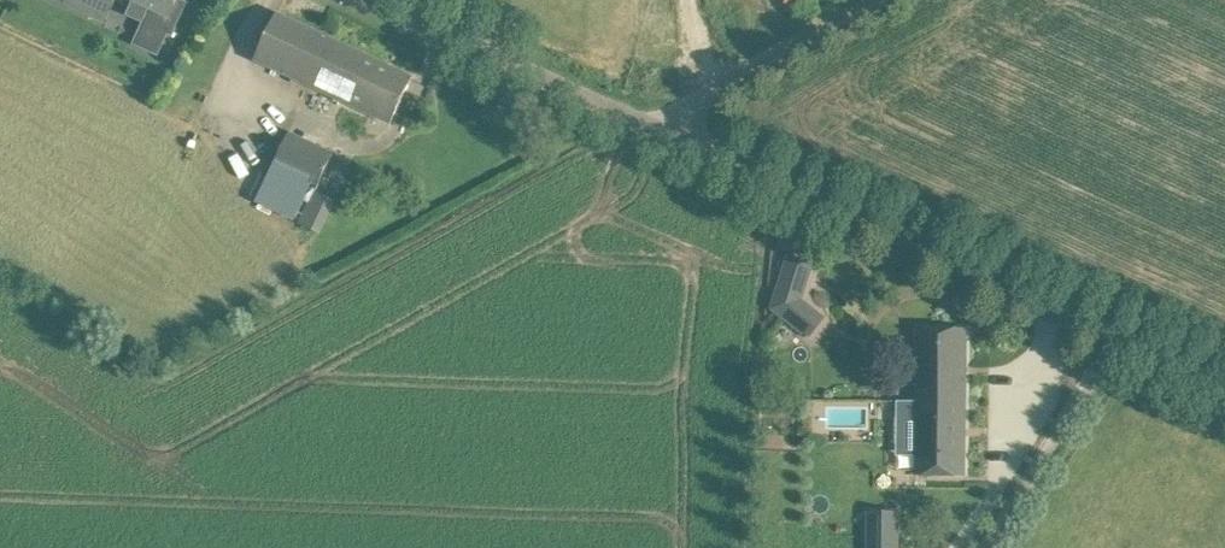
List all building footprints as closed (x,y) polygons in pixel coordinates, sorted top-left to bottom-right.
[(104,21),(113,0),(58,0),(104,21)] [(134,0),(156,10),(150,25),(144,22),(135,44),(157,54),(167,32),(171,34),(185,3),(178,0),(134,0)] [(267,35),(256,59),(391,122),(403,99),(413,77),(277,13),(267,35)] [(332,153),(292,135),(288,133),(274,164),(317,184),(332,153)] [(298,225),(306,229),(319,235),(334,203),(313,193),(298,225)] [(788,253),(770,308),(800,331),(816,311),(802,299),(814,261),(788,253)] [(917,401),(965,402),(966,328),(918,328),(917,401)] [(965,476),(965,402),(917,401),(916,475),(965,476)] [(868,547),(901,547),(901,514),(868,513),(868,547)]
